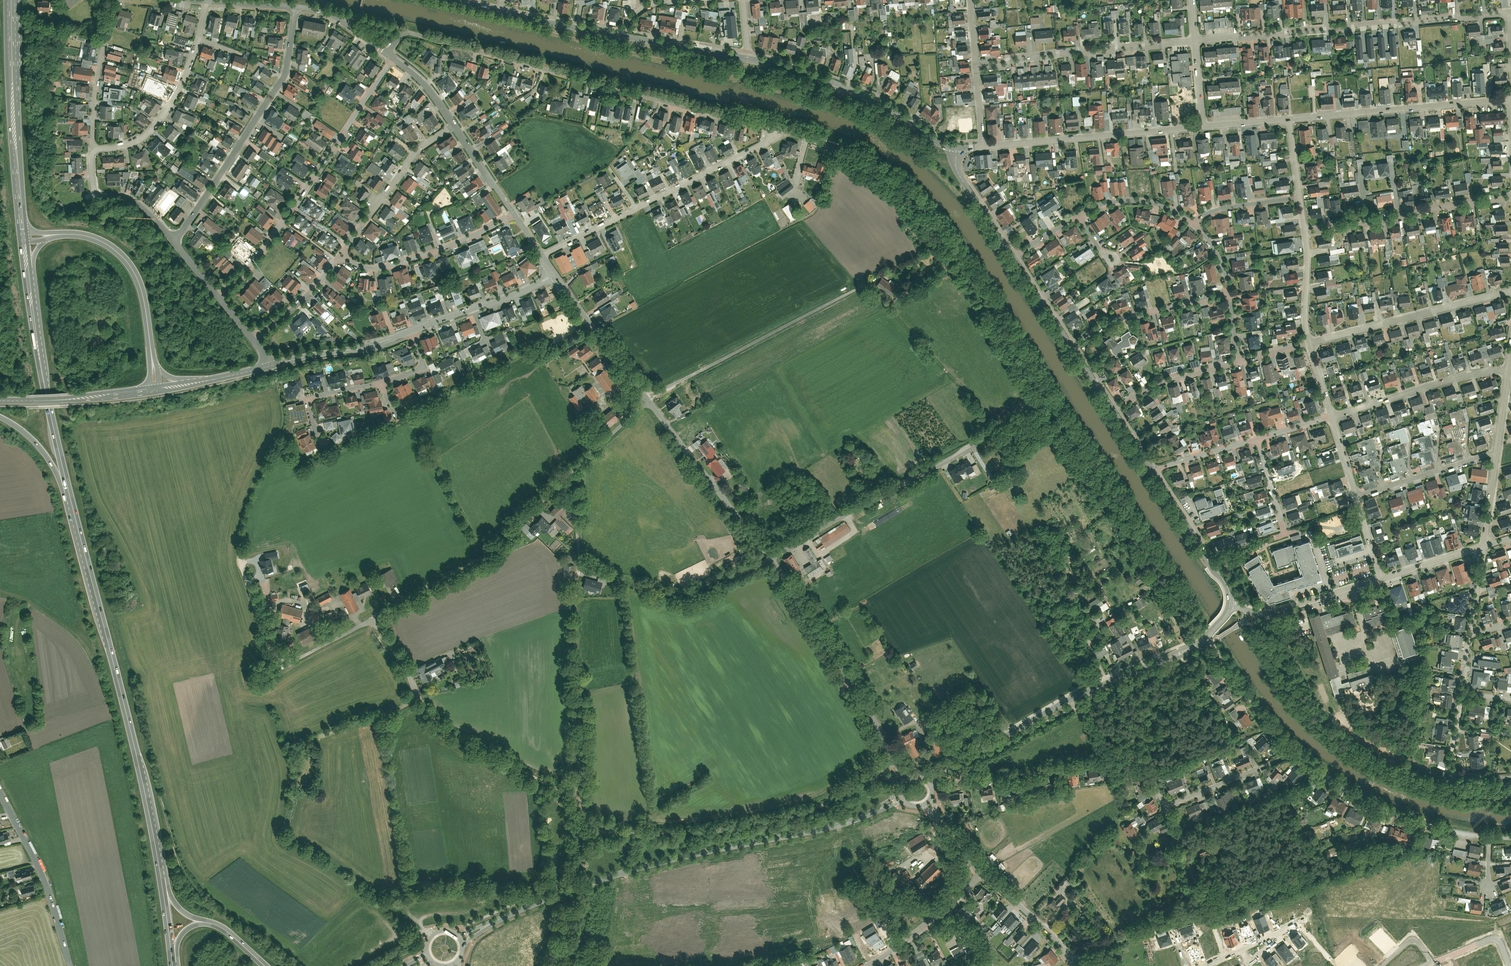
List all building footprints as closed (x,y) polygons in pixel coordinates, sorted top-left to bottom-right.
[(786,1),(788,15),(801,14),(800,0),(798,0),(786,1)] [(807,0),(808,13),(821,11),(820,0),(808,0),(807,0)] [(872,10),(884,9),(883,0),(872,0),(872,10)] [(1183,8),(1182,0),(1178,0),(1171,1),(1172,9),(1183,8)] [(1353,11),(1362,10),(1361,0),(1351,0),(1353,11)] [(1368,10),(1378,9),(1377,0),(1367,0),(1368,10)] [(1383,8),(1391,8),(1391,0),(1382,0),(1383,8)] [(49,12),(50,2),(37,1),(37,12),(49,12)] [(569,3),(559,1),(557,12),(566,14),(569,3)] [(781,2),(770,3),(771,15),(782,14),(781,2)] [(759,3),(752,4),(753,19),(761,19),(759,3)] [(1323,3),(1310,4),(1311,16),(1324,15),(1323,3)] [(1278,4),(1267,5),(1267,18),(1279,17),(1278,4)] [(1300,4),(1292,5),(1294,17),(1301,17),(1300,4)] [(1343,4),(1332,5),(1333,14),(1344,13),(1343,4)] [(1284,6),(1285,18),(1294,17),(1292,5),(1284,6)] [(603,21),(605,9),(595,7),(593,20),(603,21)] [(1259,7),(1249,8),(1250,21),(1260,20),(1259,7)] [(168,30),(178,33),(183,12),(173,10),(173,8),(170,8),(166,24),(170,25),(168,30)] [(619,23),(621,10),(610,8),(608,21),(619,23)] [(1250,21),(1249,8),(1239,9),(1240,21),(1250,21)] [(119,10),(115,24),(125,26),(126,22),(130,23),(133,13),(119,10)] [(991,11),(978,12),(979,21),(992,20),(991,11)] [(152,12),(149,23),(159,25),(162,15),(152,12)] [(198,17),(186,14),(183,24),(187,25),(184,33),(191,35),(194,27),(195,28),(198,17)] [(967,24),(966,14),(954,15),(955,25),(967,24)] [(221,17),(210,15),(208,31),(219,32),(221,17)] [(236,27),(238,16),(228,15),(226,25),(236,27)] [(737,36),(735,15),(723,16),(725,37),(737,36)] [(661,16),(658,32),(674,35),(677,19),(661,16)] [(243,26),(253,27),(254,18),(244,17),(243,26)] [(688,17),(685,30),(695,32),(698,19),(688,17)] [(1228,17),(1215,18),(1215,21),(1205,22),(1206,29),(1228,27),(1228,17)] [(276,20),(276,31),(284,31),(284,20),(283,19),(282,19),(281,20),(276,20)] [(653,21),(641,19),(641,23),(639,22),(639,26),(640,26),(639,30),(651,32),(653,21)] [(302,33),(324,37),(326,24),(305,20),(302,33)] [(1113,20),(1103,21),(1105,35),(1114,34),(1113,20)] [(717,23),(705,21),(703,31),(715,33),(717,23)] [(1129,21),(1119,22),(1120,36),(1130,35),(1129,21)] [(1158,21),(1149,22),(1150,35),(1159,34),(1158,21)] [(1090,29),(1081,30),(1082,41),(1091,40),(1100,39),(1099,28),(1099,23),(1090,24),(1090,29)] [(1144,23),(1134,24),(1135,34),(1145,34),(1144,23)] [(1178,23),(1164,24),(1165,34),(1179,33),(1178,23)] [(1479,24),(1468,25),(1469,38),(1480,37),(1479,24)] [(1502,34),(1501,25),(1490,26),(1491,35),(1502,34)] [(982,28),(982,30),(979,30),(980,40),(990,39),(990,29),(989,27),(982,28)] [(329,38),(342,47),(348,38),(335,29),(329,38)] [(1064,31),(1065,42),(1077,41),(1076,30),(1064,31)] [(1036,45),(1054,43),(1053,31),(1035,32),(1036,45)] [(1415,31),(1403,32),(1404,43),(1416,42),(1415,31)] [(968,41),(968,32),(958,33),(959,42),(968,41)] [(191,49),(193,40),(175,35),(173,44),(191,49)] [(761,35),(758,46),(767,48),(767,46),(770,37),(761,35)] [(770,37),(767,46),(777,49),(780,38),(770,35),(770,37)] [(1027,35),(1016,36),(1017,48),(1028,47),(1027,35)] [(982,55),(991,54),(992,57),(1000,56),(1000,53),(1002,53),(1001,49),(999,49),(999,45),(1001,45),(1000,40),(997,40),(996,36),(992,37),(992,45),(981,46),(982,55)] [(1345,37),(1334,37),(1335,49),(1346,48),(1345,37)] [(283,39),(275,38),(275,41),(268,40),(268,43),(274,44),(274,47),(281,48),(283,39)] [(1326,51),(1325,38),(1311,40),(1312,52),(1326,51)] [(85,42),(82,58),(95,61),(95,58),(98,45),(91,44),(85,42)] [(1305,42),(1292,43),(1292,47),(1285,48),(1286,57),(1306,56),(1305,42)] [(1504,51),(1503,42),(1492,43),(1493,52),(1504,51)] [(349,64),(357,70),(366,57),(358,51),(360,48),(353,43),(343,58),(350,62),(349,64)] [(798,46),(789,44),(786,52),(795,55),(798,46)] [(970,56),(969,44),(959,45),(960,57),(970,56)] [(1286,57),(1285,48),(1283,48),(1282,44),(1273,45),(1274,58),(1286,57)] [(109,53),(107,58),(120,61),(121,56),(122,56),(125,48),(114,45),(114,47),(112,46),(112,48),(111,48),(109,53)] [(1258,46),(1259,60),(1269,59),(1268,45),(1258,46)] [(200,56),(210,59),(214,49),(203,46),(200,56)] [(1241,48),(1243,69),(1254,68),(1252,47),(1241,48)] [(308,49),(298,48),(298,51),(297,59),(297,62),(306,63),(308,49)] [(824,53),(812,49),(809,59),(822,63),(824,53)] [(182,64),(184,52),(174,50),(173,51),(166,50),(165,57),(172,58),(172,63),(182,64)] [(421,60),(430,65),(434,59),(435,59),(437,56),(428,50),(421,60)] [(219,52),(216,61),(225,64),(229,55),(219,52)] [(1172,61),(1174,83),(1182,82),(1183,87),(1187,87),(1187,86),(1191,86),(1191,82),(1190,72),(1189,72),(1188,66),(1189,66),(1188,53),(1176,54),(1176,56),(1174,57),(1174,61),(1172,61)] [(1163,54),(1154,55),(1155,65),(1164,64),(1163,54)] [(235,55),(232,64),(243,68),(247,59),(235,55)] [(280,56),(273,55),(273,56),(270,56),(269,59),(272,60),(272,64),(279,65),(280,56)] [(1147,67),(1146,56),(1136,57),(1137,68),(1147,67)] [(842,60),(834,57),(829,69),(837,72),(842,60)] [(1106,76),(1117,75),(1118,79),(1126,78),(1126,74),(1124,60),(1124,58),(1118,59),(1118,61),(1108,62),(1108,59),(1104,60),(1104,62),(1106,76)] [(210,68),(210,69),(212,70),(216,61),(210,59),(207,67),(210,68)] [(449,68),(463,72),(465,65),(451,60),(449,68)] [(371,61),(364,71),(372,77),(380,67),(371,61)] [(855,64),(848,61),(843,73),(851,76),(855,64)] [(1102,62),(1093,63),(1094,78),(1103,77),(1102,62)] [(889,72),(888,65),(886,66),(886,63),(878,64),(879,76),(886,76),(886,72),(889,72)] [(961,73),(971,72),(970,63),(960,64),(961,73)] [(1086,63),(1077,64),(1078,78),(1087,77),(1086,63)] [(1071,64),(1062,65),(1063,76),(1072,75),(1071,64)] [(106,65),(104,71),(106,71),(115,74),(117,68),(106,65)] [(73,79),(92,82),(93,69),(75,66),(73,79)] [(490,68),(481,66),(478,75),(487,78),(490,68)] [(1053,66),(1049,67),(1051,85),(1058,85),(1057,72),(1053,73),(1053,66)] [(163,77),(175,81),(176,80),(177,79),(176,78),(178,71),(166,67),(163,77)] [(1051,85),(1049,67),(1046,67),(1046,73),(1043,74),(1044,86),(1051,85)] [(1493,75),(1494,86),(1507,85),(1506,74),(1503,74),(1502,67),(1495,68),(1495,75),(1493,75)] [(259,75),(268,81),(273,73),(264,68),(259,75)] [(1037,87),(1035,68),(1032,68),(1032,75),(1029,75),(1030,87),(1037,87)] [(1044,86),(1043,74),(1039,74),(1039,68),(1035,68),(1037,87),(1044,86)] [(1023,88),(1021,69),(1018,70),(1018,76),(1015,76),(1016,89),(1023,88)] [(1030,87),(1029,75),(1025,75),(1025,69),(1021,69),(1023,88),(1030,87)] [(106,71),(104,77),(115,80),(116,74),(115,74),(106,71)] [(873,75),(865,71),(861,80),(869,83),(873,75)] [(1404,81),(1405,93),(1406,102),(1418,101),(1417,92),(1412,92),(1411,80),(1413,80),(1412,71),(1401,72),(1401,81),(1404,81)] [(296,73),(291,80),(299,84),(304,77),(296,73)] [(361,82),(365,76),(360,73),(356,79),(361,82)] [(443,87),(447,93),(458,84),(450,74),(437,83),(441,88),(443,87)] [(999,74),(983,75),(984,85),(1000,84),(999,74)] [(511,85),(513,76),(508,75),(507,79),(502,77),(501,82),(511,85)] [(1486,94),(1485,79),(1480,79),(1480,75),(1475,76),(1476,95),(1486,94)] [(400,81),(393,76),(388,83),(395,88),(400,81)] [(523,77),(519,76),(517,84),(531,88),(534,81),(530,80),(523,77)] [(207,81),(198,78),(195,84),(192,84),(191,87),(193,89),(202,93),(207,81)] [(972,89),(971,78),(956,79),(957,90),(972,89)] [(893,95),(899,84),(889,79),(883,91),(893,95)] [(326,89),(329,84),(322,80),(319,85),(326,89)] [(252,88),(260,93),(265,86),(257,81),(252,88)] [(1451,82),(1453,99),(1463,98),(1461,81),(1451,82)] [(161,82),(156,94),(166,98),(171,86),(161,82)] [(289,84),(284,92),(291,97),(297,89),(289,84)] [(338,95),(351,104),(358,94),(345,84),(338,95)] [(397,97),(405,102),(414,89),(405,84),(397,97)] [(542,84),(541,85),(539,93),(546,95),(548,87),(545,86),(545,85),(542,84)] [(77,97),(89,99),(90,86),(78,85),(77,97)] [(1159,85),(1160,94),(1170,93),(1169,85),(1159,85)] [(121,100),(122,89),(105,86),(103,97),(121,100)] [(1436,87),(1429,88),(1430,100),(1437,100),(1436,87)] [(1444,87),(1436,87),(1437,100),(1445,99),(1444,87)] [(1389,89),(1379,90),(1381,104),(1391,103),(1389,89)] [(426,96),(420,91),(414,98),(420,103),(426,96)] [(578,92),(570,91),(567,104),(580,107),(581,103),(586,104),(587,97),(587,95),(583,94),(582,96),(577,95),(578,92)] [(450,98),(455,105),(463,99),(458,92),(450,98)] [(530,92),(524,95),(527,103),(534,99),(530,92)] [(973,102),(972,92),(964,93),(965,103),(973,102)] [(995,92),(985,93),(986,104),(996,104),(995,92)] [(241,100),(253,109),(259,101),(246,93),(241,100)] [(1372,99),(1371,93),(1359,94),(1361,106),(1370,106),(1370,99),(1372,99)] [(184,101),(183,105),(194,110),(199,99),(189,94),(185,102),(184,101)] [(595,109),(598,96),(591,95),(590,98),(587,97),(586,104),(585,106),(589,106),(588,108),(595,109)] [(1259,104),(1258,96),(1252,96),(1252,104),(1248,105),(1249,117),(1258,116),(1257,104),(1259,104)] [(377,97),(370,107),(384,116),(388,109),(383,106),(385,103),(377,97)] [(915,97),(908,106),(916,111),(923,102),(915,97)] [(1289,114),(1287,97),(1278,98),(1279,115),(1289,114)] [(1354,97),(1342,98),(1343,108),(1355,107),(1354,97)] [(152,98),(145,110),(154,116),(161,104),(152,98)] [(1334,110),(1333,98),(1320,99),(1321,111),(1334,110)] [(1272,115),(1271,99),(1263,100),(1264,116),(1272,115)] [(610,102),(603,100),(601,114),(608,115),(610,102)] [(551,101),(549,112),(562,114),(564,102),(559,101),(559,103),(551,101)] [(1168,118),(1167,101),(1156,102),(1157,119),(1168,118)] [(481,113),(473,102),(458,112),(463,120),(474,114),(475,117),(481,113)] [(84,104),(69,103),(69,116),(83,117),(83,115),(86,115),(86,107),(83,107),(84,104)] [(616,103),(614,116),(628,118),(630,106),(616,103)] [(231,112),(243,120),(247,114),(235,105),(231,112)] [(289,105),(283,114),(294,121),(300,112),(289,105)] [(639,105),(638,116),(644,117),(644,113),(648,113),(649,106),(639,105)] [(1090,114),(1094,113),(1095,127),(1105,127),(1103,110),(1102,105),(1090,106),(1090,114)] [(121,107),(100,106),(100,118),(120,119),(121,107)] [(925,108),(920,115),(935,126),(940,120),(937,118),(941,112),(934,107),(930,112),(925,108)] [(996,107),(986,108),(987,121),(997,120),(996,107)] [(1212,109),(1212,116),(1242,114),(1242,107),(1212,109)] [(177,109),(172,120),(181,124),(182,123),(191,127),(196,118),(177,109)] [(278,114),(271,109),(265,118),(276,125),(280,120),(276,117),(278,114)] [(307,121),(312,114),(306,109),(300,116),(307,121)] [(661,129),(663,120),(666,121),(668,112),(660,111),(658,119),(655,118),(653,127),(661,129)] [(1121,124),(1129,123),(1128,112),(1120,113),(1121,124)] [(1505,124),(1504,112),(1491,113),(1492,126),(1505,124)] [(141,113),(134,123),(144,129),(150,120),(141,113)] [(369,126),(373,128),(379,120),(368,113),(364,118),(362,120),(365,122),(364,123),(369,127),(369,126)] [(1067,122),(1079,121),(1078,113),(1066,114),(1067,122)] [(1113,125),(1121,124),(1120,113),(1112,114),(1113,125)] [(1492,126),(1491,113),(1479,114),(1480,127),(1492,126)] [(423,123),(427,130),(438,123),(432,114),(425,119),(426,120),(423,123)] [(669,130),(679,132),(682,116),(672,114),(669,130)] [(693,131),(696,117),(687,115),(685,129),(693,131)] [(1459,126),(1458,116),(1453,117),(1453,116),(1449,116),(1449,117),(1444,118),(1445,127),(1459,126)] [(1474,129),(1473,116),(1465,117),(1466,130),(1474,129)] [(1085,125),(1093,125),(1092,117),(1084,117),(1085,125)] [(1440,129),(1439,117),(1427,118),(1428,130),(1440,129)] [(699,127),(714,130),(716,121),(701,118),(699,127)] [(1062,133),(1061,118),(1050,119),(1051,134),(1062,133)] [(1399,130),(1398,118),(1386,119),(1387,131),(1399,130)] [(331,138),(336,131),(317,119),(313,126),(331,138)] [(972,132),(971,119),(960,120),(961,133),(972,132)] [(1423,137),(1422,119),(1409,120),(1410,131),(1416,131),(1416,137),(1423,137)] [(1369,120),(1359,121),(1360,130),(1369,130),(1369,120)] [(1383,136),(1382,120),(1371,121),(1372,137),(1383,136)] [(647,127),(649,128),(652,125),(646,121),(640,130),(643,133),(647,127)] [(1045,134),(1043,121),(1034,122),(1035,134),(1045,134)] [(1079,121),(1067,122),(1068,130),(1080,129),(1079,121)] [(85,122),(74,122),(74,135),(85,135),(85,134),(88,134),(88,125),(85,125),(85,122)] [(719,132),(727,134),(729,124),(721,122),(719,132)] [(230,130),(237,135),(242,128),(234,123),(230,130)] [(282,128),(288,132),(291,126),(285,123),(282,128)] [(170,124),(163,133),(172,140),(179,131),(170,124)] [(402,129),(410,142),(418,137),(411,124),(402,129)] [(997,124),(988,125),(989,137),(998,136),(997,124)] [(1014,137),(1013,124),(1005,124),(1006,138),(1014,137)] [(1027,137),(1026,124),(1019,125),(1020,138),(1027,137)] [(120,126),(109,126),(108,137),(120,138),(120,126)] [(746,129),(737,127),(734,139),(743,141),(746,129)] [(1345,127),(1335,127),(1336,139),(1346,138),(1345,127)] [(478,128),(470,133),(478,144),(491,135),(486,128),(480,131),(478,128)] [(1328,140),(1327,128),(1317,129),(1318,141),(1328,140)] [(264,129),(258,138),(265,142),(270,134),(271,133),(264,129)] [(370,135),(361,129),(356,138),(364,143),(370,135)] [(1311,143),(1310,130),(1299,131),(1300,144),(1311,143)] [(288,132),(283,143),(290,146),(293,140),(296,141),(298,137),(288,132)] [(305,142),(319,152),(326,143),(320,138),(321,136),(316,132),(314,134),(311,132),(305,142)] [(1278,148),(1276,132),(1268,133),(1269,149),(1278,148)] [(1269,149),(1268,133),(1260,134),(1261,150),(1269,149)] [(265,142),(264,143),(270,148),(276,139),(276,138),(270,134),(265,142)] [(1256,134),(1245,136),(1248,155),(1258,154),(1258,159),(1261,158),(1259,149),(1258,149),(1256,134)] [(148,143),(147,146),(155,153),(158,150),(165,157),(171,150),(156,136),(152,141),(151,141),(149,142),(148,143)] [(222,143),(229,148),(233,141),(226,136),(222,143)] [(449,136),(437,145),(444,154),(456,145),(449,136)] [(1241,146),(1240,136),(1230,137),(1231,147),(1232,147),(1233,157),(1240,156),(1240,146),(1241,146)] [(1225,151),(1224,137),(1213,138),(1214,152),(1225,151)] [(1153,149),(1163,148),(1164,155),(1168,154),(1168,148),(1167,138),(1152,139),(1153,149)] [(270,148),(269,149),(276,153),(282,143),(276,139),(270,148)] [(495,139),(487,144),(489,148),(487,149),(490,154),(500,147),(495,139)] [(1210,154),(1209,139),(1199,140),(1200,155),(1210,154)] [(83,150),(83,140),(69,140),(69,152),(77,152),(77,150),(83,150)] [(789,140),(788,143),(783,142),(781,153),(789,155),(789,152),(794,154),(797,142),(789,140)] [(1180,152),(1188,151),(1189,159),(1195,159),(1193,140),(1179,141),(1180,152)] [(721,146),(725,156),(735,151),(730,141),(721,146)] [(388,153),(399,160),(406,150),(395,143),(388,153)] [(1111,144),(1112,145),(1106,145),(1107,153),(1112,153),(1113,157),(1119,157),(1118,143),(1111,144)] [(1502,154),(1502,145),(1490,146),(1491,155),(1502,154)] [(354,146),(348,155),(357,161),(364,152),(354,146)] [(249,147),(244,155),(252,161),(257,152),(249,147)] [(704,151),(710,162),(718,159),(712,147),(704,151)] [(1146,165),(1145,147),(1130,149),(1132,166),(1146,165)] [(1101,165),(1101,158),(1100,149),(1090,150),(1091,159),(1093,159),(1094,165),(1101,165)] [(146,150),(131,156),(136,165),(140,163),(141,167),(151,163),(146,150)] [(213,156),(221,161),(224,154),(217,150),(213,156)] [(259,155),(266,160),(270,155),(263,150),(259,155)] [(770,150),(760,155),(767,167),(776,162),(770,150)] [(461,151),(453,156),(458,163),(466,157),(461,151)] [(1078,168),(1077,151),(1067,152),(1067,161),(1066,161),(1066,165),(1071,165),(1072,169),(1078,168)] [(690,156),(697,169),(704,165),(701,160),(702,159),(698,152),(690,156)] [(1012,167),(1011,152),(1001,152),(1001,163),(1005,162),(1005,168),(1012,167)] [(976,155),(977,169),(993,167),(992,153),(976,155)] [(1054,168),(1053,153),(1036,154),(1038,170),(1054,168)] [(297,161),(291,170),(303,178),(309,169),(302,165),(306,159),(298,154),(294,159),(297,161)] [(503,155),(494,161),(501,171),(509,165),(503,155)] [(1028,164),(1027,155),(1017,156),(1018,165),(1028,164)] [(1240,165),(1239,160),(1230,161),(1230,156),(1226,157),(1227,164),(1231,164),(1231,168),(1235,168),(1235,166),(1240,165)] [(77,157),(71,157),(72,173),(77,173),(83,172),(83,157),(77,157)] [(114,157),(103,157),(103,167),(115,167),(114,157)] [(114,157),(115,167),(125,167),(124,157),(114,157)] [(342,157),(335,168),(350,178),(358,167),(342,157)] [(747,161),(754,175),(763,170),(760,163),(759,163),(756,157),(747,161)] [(1161,166),(1170,165),(1169,157),(1161,157),(1161,166)] [(626,158),(614,166),(622,178),(632,172),(636,178),(642,174),(637,168),(634,170),(626,158)] [(241,159),(232,174),(241,180),(250,165),(241,159)] [(396,164),(388,159),(382,168),(389,173),(396,164)] [(201,168),(211,175),(217,166),(206,160),(201,168)] [(419,161),(412,170),(421,177),(428,167),(419,161)] [(685,173),(686,175),(693,172),(687,161),(679,165),(683,174),(685,173)] [(805,164),(802,174),(824,179),(828,164),(819,161),(817,167),(805,164)] [(1501,170),(1501,161),(1492,161),(1492,170),(1501,170)] [(1287,172),(1286,162),(1275,163),(1276,173),(1287,172)] [(1389,162),(1379,163),(1380,176),(1390,175),(1389,162)] [(469,163),(455,172),(461,181),(475,172),(469,163)] [(734,168),(738,176),(747,172),(745,168),(744,168),(742,164),(734,168)] [(1039,175),(1037,175),(1037,165),(1029,164),(1028,171),(1033,172),(1033,181),(1039,182),(1039,175)] [(1316,165),(1306,167),(1307,180),(1318,179),(1316,165)] [(1373,165),(1363,166),(1364,178),(1375,177),(1373,165)] [(736,184),(729,170),(720,175),(726,188),(736,184)] [(666,176),(670,184),(679,180),(675,172),(666,176)] [(120,173),(108,173),(108,187),(121,187),(120,173)] [(323,180),(332,186),(337,179),(328,173),(323,180)] [(598,177),(603,187),(613,183),(608,173),(598,177)] [(194,182),(202,188),(208,180),(199,174),(194,182)] [(282,174),(276,182),(279,184),(278,186),(283,189),(284,187),(289,190),(294,182),(282,174)] [(253,175),(248,181),(256,188),(261,181),(253,175)] [(376,175),(369,185),(378,191),(385,181),(376,175)] [(660,175),(649,180),(655,192),(657,190),(666,186),(664,183),(660,175)] [(472,182),(464,187),(470,196),(480,189),(479,188),(484,185),(478,176),(471,181),(472,182)] [(707,181),(712,191),(721,186),(716,176),(707,181)] [(405,181),(401,186),(411,193),(418,183),(410,177),(406,181),(405,181)] [(1503,187),(1502,177),(1491,177),(1491,188),(1503,187)] [(83,178),(70,179),(71,186),(76,186),(76,193),(85,192),(83,178)] [(997,189),(990,179),(977,188),(984,198),(997,189)] [(138,180),(132,192),(139,196),(146,184),(138,180)] [(460,180),(452,186),(456,192),(464,186),(460,180)] [(777,188),(783,196),(794,187),(788,180),(777,188)] [(1117,180),(1110,181),(1111,194),(1119,194),(1117,182),(1117,180)] [(1264,193),(1263,184),(1262,184),(1262,180),(1255,180),(1255,185),(1253,185),(1254,194),(1264,193)] [(1290,189),(1289,180),(1279,181),(1275,181),(1275,182),(1276,190),(1290,189)] [(1117,182),(1119,194),(1119,195),(1127,194),(1126,181),(1117,182)] [(1172,181),(1162,182),(1164,197),(1174,196),(1172,181)] [(176,189),(184,194),(189,188),(189,187),(181,182),(176,189)] [(1189,182),(1181,183),(1183,194),(1184,194),(1191,193),(1189,182)] [(1242,182),(1236,183),(1238,196),(1246,195),(1244,185),(1244,182),(1242,182)] [(226,183),(220,193),(227,198),(234,188),(226,183)] [(692,188),(698,199),(708,194),(702,183),(692,188)] [(644,184),(635,189),(640,199),(649,194),(644,184)] [(1454,186),(1456,197),(1469,195),(1468,184),(1454,186)] [(144,201),(151,206),(156,201),(155,200),(164,189),(159,185),(150,197),(149,195),(144,201)] [(245,185),(239,193),(245,197),(251,189),(245,185)] [(323,198),(324,198),(329,191),(320,185),(315,192),(322,196),(322,197),(323,198)] [(1207,186),(1198,187),(1200,200),(1211,199),(1210,189),(1209,186),(1207,186)] [(1359,197),(1357,186),(1350,187),(1352,198),(1359,197)] [(370,192),(362,187),(356,196),(363,201),(370,192)] [(1102,187),(1094,188),(1095,201),(1104,200),(1102,187)] [(1309,188),(1310,198),(1320,196),(1319,187),(1309,188)] [(1352,198),(1350,187),(1343,188),(1345,199),(1352,198)] [(184,195),(193,202),(198,194),(189,188),(184,194),(184,195)] [(286,200),(284,199),(285,198),(276,190),(275,191),(271,188),(265,195),(269,199),(266,203),(275,210),(278,207),(279,208),(286,200)] [(1217,189),(1218,200),(1231,199),(1230,189),(1230,188),(1228,188),(1217,189)] [(1431,192),(1424,193),(1423,188),(1418,189),(1419,194),(1417,194),(1419,204),(1432,202),(1431,192)] [(1434,191),(1435,201),(1450,199),(1448,189),(1434,191)] [(254,195),(258,198),(262,193),(258,190),(254,195)] [(397,191),(390,201),(400,208),(407,198),(397,191)] [(694,201),(688,191),(680,195),(685,206),(694,201)] [(165,212),(175,198),(169,193),(159,207),(165,212)] [(501,212),(489,193),(481,199),(493,217),(501,212)] [(625,202),(621,193),(611,198),(616,207),(617,208),(620,207),(620,205),(625,202)] [(1005,203),(999,193),(987,201),(993,210),(1005,203)] [(1191,193),(1184,194),(1185,205),(1194,204),(1193,193),(1191,193)] [(1377,197),(1378,208),(1392,206),(1391,195),(1377,197)] [(180,208),(186,200),(182,196),(175,204),(180,208)] [(537,207),(545,203),(542,196),(539,198),(541,202),(536,205),(537,207)] [(1404,197),(1405,206),(1414,204),(1413,196),(1404,197)] [(526,197),(517,202),(523,212),(532,206),(526,197)] [(361,209),(346,198),(341,207),(345,210),(342,213),(353,221),(361,209)] [(811,198),(804,205),(811,212),(818,205),(811,198)] [(316,204),(309,199),(303,208),(311,213),(316,205),(316,204)] [(672,201),(666,204),(674,221),(682,217),(678,209),(681,208),(679,205),(676,199),(672,201)] [(1059,208),(1054,199),(1040,207),(1046,216),(1059,208)] [(1329,201),(1331,215),(1341,213),(1339,200),(1329,201)] [(214,201),(209,209),(215,213),(221,206),(214,201)] [(590,208),(595,217),(605,212),(601,203),(590,208)] [(796,218),(795,216),(798,214),(790,203),(783,208),(792,221),(796,218)] [(323,210),(316,205),(311,213),(310,214),(317,218),(323,210)] [(573,215),(578,225),(589,219),(582,205),(577,208),(580,212),(573,215)] [(1283,218),(1294,216),(1292,206),(1282,207),(1283,218)] [(386,207),(380,216),(387,221),(385,223),(394,229),(399,222),(391,216),(394,213),(386,207)] [(665,215),(661,207),(652,211),(657,220),(665,215)] [(185,214),(178,208),(170,217),(178,223),(185,214)] [(1310,210),(1312,220),(1322,218),(1321,208),(1310,210)] [(1007,209),(998,215),(1006,228),(1015,221),(1007,209)] [(1147,211),(1139,209),(1136,220),(1150,223),(1152,213),(1147,212),(1147,211)] [(1268,219),(1267,209),(1255,211),(1257,224),(1266,223),(1269,222),(1268,219)] [(1119,210),(1110,215),(1118,226),(1126,221),(1119,210)] [(485,211),(479,215),(484,223),(490,219),(485,211)] [(1249,217),(1248,211),(1236,213),(1238,225),(1250,223),(1249,217)] [(1504,220),(1504,211),(1494,211),(1495,220),(1504,220)] [(265,213),(258,222),(267,229),(275,220),(265,213)] [(307,219),(299,214),(294,222),(301,227),(306,220),(307,219)] [(1098,220),(1103,229),(1112,224),(1106,214),(1097,219),(1098,220)] [(1468,217),(1466,217),(1465,214),(1454,216),(1456,233),(1466,232),(1465,227),(1467,227),(1476,226),(1474,215),(1467,216),(1468,217)] [(475,227),(470,215),(457,221),(463,233),(475,227)] [(1177,222),(1164,215),(1157,227),(1170,234),(1177,222)] [(1212,228),(1216,227),(1217,234),(1228,233),(1229,237),(1236,236),(1234,224),(1231,225),(1230,217),(1211,219),(1212,228)] [(1450,217),(1438,219),(1440,233),(1452,231),(1450,217)] [(201,227),(216,239),(224,229),(209,218),(201,227)] [(331,228),(343,236),(346,231),(346,229),(349,225),(339,218),(331,228)] [(569,229),(564,219),(553,225),(557,234),(569,229)] [(1028,219),(1021,223),(1030,237),(1037,233),(1028,219)] [(314,224),(306,220),(301,227),(301,228),(308,233),(314,224)] [(1090,225),(1096,235),(1104,230),(1103,229),(1098,220),(1090,225)] [(1436,231),(1434,220),(1423,221),(1424,232),(1436,231)] [(533,228),(542,242),(551,236),(542,222),(533,228)] [(371,223),(363,234),(374,242),(382,231),(371,223)] [(1420,235),(1419,223),(1405,225),(1406,237),(1420,235)] [(1296,235),(1294,224),(1283,225),(1284,236),(1296,235)] [(418,235),(422,245),(434,240),(429,226),(419,229),(421,234),(418,235)] [(440,231),(444,240),(456,235),(452,226),(440,231)] [(1084,240),(1076,226),(1067,232),(1063,235),(1069,244),(1073,241),(1076,245),(1084,240)] [(1402,236),(1400,226),(1389,228),(1390,238),(1402,236)] [(1507,235),(1507,226),(1495,226),(1495,236),(1507,235)] [(245,236),(255,244),(259,240),(260,240),(263,236),(252,227),(245,236)] [(497,234),(508,255),(519,250),(520,246),(518,242),(515,241),(514,239),(513,237),(514,234),(512,230),(508,229),(507,230),(497,234)] [(199,230),(190,242),(199,248),(202,244),(209,249),(214,242),(199,230)] [(296,236),(288,230),(281,239),(285,243),(285,245),(287,246),(289,246),(296,236)] [(1198,237),(1189,230),(1182,238),(1191,245),(1198,237)] [(331,237),(323,232),(318,240),(325,245),(326,244),(331,237)] [(1119,239),(1124,247),(1135,240),(1130,232),(1119,239)] [(1378,245),(1377,233),(1377,232),(1369,233),(1370,246),(1378,245)] [(1386,245),(1384,232),(1377,233),(1378,245),(1379,246),(1386,245)] [(616,234),(607,238),(614,253),(622,249),(616,234)] [(1366,246),(1364,234),(1357,235),(1359,247),(1366,246)] [(1359,247),(1357,235),(1349,236),(1351,249),(1359,247)] [(339,241),(331,236),(331,237),(326,244),(333,249),(339,241)] [(403,240),(407,253),(418,249),(414,237),(403,240)] [(1331,248),(1330,237),(1317,239),(1318,249),(1331,248)] [(605,250),(599,238),(587,244),(593,256),(605,250)] [(247,253),(250,250),(243,244),(244,243),(238,239),(232,247),(238,252),(237,253),(243,259),(244,257),(245,258),(249,255),(247,253)] [(1052,257),(1057,254),(1059,257),(1066,253),(1057,239),(1045,246),(1052,257)] [(1236,239),(1225,241),(1227,253),(1238,251),(1236,239)] [(1293,239),(1276,242),(1278,254),(1295,251),(1293,239)] [(361,240),(354,248),(358,251),(358,253),(361,254),(367,254),(371,249),(372,250),(375,246),(367,241),(366,243),(361,240)] [(1509,251),(1508,242),(1498,243),(1498,252),(1509,251)] [(1080,266),(1096,255),(1088,243),(1070,254),(1074,261),(1076,260),(1080,266)] [(398,257),(400,256),(397,245),(382,249),(385,260),(389,259),(394,258),(398,257)] [(1194,251),(1201,262),(1210,256),(1207,252),(1208,252),(1206,249),(1205,250),(1202,245),(1194,251)] [(588,260),(580,246),(570,251),(572,255),(568,258),(565,253),(555,258),(563,274),(573,268),(572,267),(577,265),(588,260)] [(1130,253),(1135,261),(1146,254),(1141,246),(1130,253)] [(473,248),(457,254),(462,264),(472,260),(473,262),(478,260),(473,248)] [(221,252),(212,260),(226,274),(234,267),(221,252)] [(1044,260),(1038,252),(1027,259),(1032,268),(1044,260)] [(320,254),(313,263),(321,269),(328,260),(320,254)] [(1330,265),(1329,255),(1317,257),(1318,267),(1330,265)] [(424,268),(420,269),(422,275),(426,274),(427,277),(440,273),(439,270),(443,268),(444,271),(451,269),(447,257),(440,259),(441,262),(436,263),(435,260),(423,264),(424,268)] [(1510,266),(1510,258),(1500,258),(1501,267),(1510,266)] [(519,266),(528,276),(537,269),(529,259),(519,266)] [(1299,269),(1298,259),(1286,260),(1287,270),(1299,269)] [(1246,271),(1244,260),(1231,261),(1233,273),(1246,271)] [(1216,271),(1214,263),(1204,266),(1209,284),(1219,281),(1217,274),(1216,273),(1216,271)] [(313,271),(303,264),(299,270),(303,272),(300,276),(309,282),(314,275),(311,273),(313,271)] [(337,275),(346,282),(352,274),(342,266),(336,274),(337,275)] [(1125,285),(1131,282),(1129,279),(1132,277),(1126,268),(1124,267),(1114,274),(1120,284),(1123,282),(1125,285)] [(408,268),(396,272),(400,285),(412,281),(408,268)] [(1064,281),(1056,268),(1041,278),(1049,290),(1064,281)] [(483,282),(487,292),(490,291),(490,292),(495,290),(495,289),(498,288),(495,281),(499,280),(496,270),(492,272),(494,278),(483,282)] [(582,280),(584,285),(594,280),(590,270),(581,274),(583,279),(582,280)] [(1328,281),(1327,271),(1316,273),(1317,283),(1328,281)] [(502,276),(507,286),(517,282),(512,272),(502,276)] [(1299,284),(1297,273),(1285,275),(1286,285),(1299,284)] [(1479,289),(1485,288),(1481,273),(1475,275),(1479,289)] [(289,275),(281,283),(288,289),(288,288),(295,280),(289,275)] [(330,283),(339,290),(346,282),(337,275),(330,283)] [(1250,290),(1249,283),(1252,283),(1251,275),(1238,277),(1240,291),(1250,290)] [(1467,293),(1464,285),(1467,284),(1464,275),(1456,278),(1457,283),(1445,286),(1448,298),(1467,293)] [(1473,291),(1479,289),(1475,275),(1469,276),(1473,291)] [(1488,277),(1490,287),(1498,285),(1497,280),(1500,280),(1499,275),(1488,277)] [(359,277),(357,290),(368,292),(370,279),(359,277)] [(898,286),(883,277),(876,289),(891,298),(898,286)] [(1200,292),(1207,290),(1204,277),(1197,278),(1200,291),(1200,292)] [(392,278),(379,279),(380,295),(391,294),(391,289),(392,289),(392,278)] [(1101,284),(1106,292),(1114,286),(1109,278),(1101,284)] [(1200,291),(1197,278),(1190,280),(1194,293),(1200,291)] [(251,284),(258,292),(263,287),(256,279),(250,284),(251,284)] [(295,280),(288,288),(295,294),(296,294),(298,292),(298,291),(303,285),(296,280),(295,280)] [(246,291),(253,298),(259,292),(258,292),(251,284),(245,290),(246,291)] [(451,288),(456,304),(468,300),(462,284),(451,288)] [(1175,299),(1186,296),(1184,284),(1172,287),(1175,299)] [(468,289),(472,299),(481,296),(477,286),(468,289)] [(609,299),(602,288),(598,291),(598,292),(592,295),(598,305),(609,299)] [(328,289),(323,295),(338,309),(346,301),(340,295),(338,294),(337,295),(333,291),(332,292),(330,290),(328,289)] [(1056,303),(1057,303),(1066,297),(1061,289),(1051,296),(1056,303)] [(1431,291),(1433,301),(1442,298),(1440,289),(1431,291)] [(270,296),(277,304),(283,298),(276,290),(270,296)] [(551,299),(547,290),(536,294),(541,304),(551,299)] [(1297,300),(1296,290),(1285,292),(1286,302),(1297,300)] [(1327,299),(1325,290),(1315,291),(1316,300),(1327,299)] [(241,296),(249,304),(254,299),(253,298),(246,291),(241,296)] [(1416,296),(1418,305),(1427,302),(1426,298),(1425,293),(1416,296)] [(1398,297),(1399,308),(1411,306),(1409,295),(1398,297)] [(1057,303),(1062,309),(1072,303),(1067,296),(1066,297),(1057,303)] [(1146,305),(1144,296),(1134,298),(1137,307),(1146,305)] [(1256,308),(1255,296),(1244,297),(1244,300),(1243,301),(1243,305),(1244,305),(1245,309),(1256,308)] [(532,297),(521,302),(525,313),(536,308),(532,297)] [(1393,309),(1392,297),(1385,298),(1387,310),(1393,309)] [(259,304),(266,312),(272,306),(265,298),(259,304)] [(1387,310),(1385,298),(1379,299),(1380,311),(1387,310)] [(407,303),(411,312),(412,311),(422,308),(419,299),(407,303)] [(429,303),(433,313),(444,310),(440,299),(429,303)] [(1122,312),(1122,313),(1127,312),(1127,311),(1129,310),(1126,299),(1114,302),(1117,314),(1122,312)] [(633,309),(638,306),(634,301),(630,304),(633,309)] [(317,302),(312,307),(320,315),(325,310),(317,302)] [(1506,313),(1503,302),(1493,304),(1496,315),(1506,313)] [(1363,304),(1364,313),(1375,312),(1373,303),(1363,304)] [(617,313),(612,304),(597,313),(603,321),(617,313)] [(1209,309),(1212,319),(1226,316),(1223,305),(1209,309)] [(412,311),(415,320),(427,316),(423,307),(422,308),(412,311)] [(516,315),(512,307),(507,308),(507,307),(502,309),(505,319),(516,315)] [(1086,312),(1090,320),(1099,314),(1095,307),(1086,312)] [(1488,316),(1485,307),(1474,309),(1477,319),(1488,316)] [(1298,317),(1296,308),(1285,309),(1286,318),(1298,317)] [(1347,309),(1349,320),(1357,319),(1357,314),(1357,308),(1356,308),(1347,309)] [(1084,320),(1083,318),(1076,309),(1069,314),(1065,316),(1071,326),(1075,323),(1076,325),(1084,320)] [(1188,321),(1189,322),(1195,321),(1195,319),(1196,319),(1194,309),(1191,310),(1191,309),(1184,311),(1185,312),(1181,313),(1184,322),(1188,321)] [(1473,321),(1470,310),(1457,313),(1460,324),(1473,321)] [(1244,317),(1246,330),(1257,328),(1255,318),(1259,317),(1258,311),(1251,312),(1252,316),(1244,317)] [(382,312),(372,316),(373,320),(371,321),(373,325),(375,324),(376,329),(387,325),(382,312)] [(495,313),(495,312),(491,313),(484,315),(481,317),(481,318),(480,318),(485,331),(502,324),(497,312),(495,313)] [(1331,314),(1333,324),(1334,325),(1335,324),(1336,324),(1341,323),(1340,321),(1343,321),(1342,312),(1331,314)] [(392,317),(396,327),(407,323),(403,313),(392,317)] [(1316,315),(1318,326),(1327,325),(1326,313),(1316,315)] [(304,314),(290,326),(296,333),(296,335),(297,337),(301,337),(303,335),(303,334),(314,324),(304,314)] [(1162,317),(1164,327),(1176,324),(1173,314),(1162,317)] [(1456,325),(1453,314),(1440,318),(1443,329),(1456,325)] [(311,321),(323,334),(327,330),(315,317),(311,321)] [(1156,322),(1151,324),(1149,319),(1141,321),(1144,330),(1148,329),(1150,338),(1160,335),(1156,322)] [(460,325),(464,336),(475,332),(471,320),(460,325)] [(1439,331),(1436,321),(1423,324),(1426,335),(1439,331)] [(1284,324),(1284,331),(1275,332),(1276,339),(1287,338),(1286,335),(1297,333),(1296,323),(1284,324)] [(1133,333),(1131,330),(1128,325),(1120,330),(1123,335),(1125,334),(1127,336),(1133,333)] [(1421,335),(1419,325),(1406,328),(1409,339),(1421,335)] [(450,328),(439,332),(440,335),(444,344),(446,343),(447,346),(451,345),(450,341),(452,340),(454,344),(458,342),(457,339),(458,339),(453,327),(450,328)] [(1506,336),(1503,327),(1489,330),(1491,340),(1506,336)] [(1103,334),(1111,347),(1119,341),(1111,329),(1103,334)] [(1404,340),(1401,329),(1389,332),(1391,343),(1404,340)] [(1386,344),(1383,333),(1372,336),(1375,347),(1386,344)] [(429,336),(421,339),(425,352),(433,349),(432,347),(439,345),(435,335),(429,337),(429,336)] [(1221,354),(1230,353),(1228,335),(1219,336),(1221,354)] [(504,336),(491,342),(495,351),(508,346),(504,336)] [(1247,338),(1249,349),(1260,348),(1258,336),(1247,338)] [(1368,347),(1366,337),(1354,340),(1356,350),(1368,347)] [(1352,353),(1349,342),(1337,346),(1339,357),(1352,353)] [(1186,354),(1189,354),(1189,356),(1194,355),(1193,353),(1195,352),(1193,343),(1184,345),(1186,354)] [(470,351),(474,359),(485,354),(481,345),(470,351)] [(577,346),(568,352),(572,357),(578,353),(583,361),(593,353),(587,345),(580,350),(577,346)] [(403,348),(393,351),(395,358),(398,357),(400,361),(402,360),(403,364),(406,363),(406,362),(414,360),(413,356),(411,353),(409,353),(407,346),(403,348)] [(1171,358),(1174,357),(1175,359),(1179,358),(1179,356),(1181,356),(1179,346),(1169,348),(1171,358)] [(1502,357),(1499,346),(1487,350),(1490,361),(1502,357)] [(459,350),(462,358),(468,356),(466,348),(459,350)] [(1202,361),(1213,359),(1212,348),(1201,349),(1202,361)] [(1336,360),(1333,348),(1318,352),(1322,364),(1336,360)] [(1157,360),(1160,360),(1160,362),(1165,361),(1164,359),(1166,358),(1164,349),(1155,351),(1157,360)] [(1131,358),(1137,368),(1148,361),(1142,351),(1131,358)] [(1483,362),(1480,352),(1468,355),(1471,365),(1483,362)] [(1109,361),(1115,370),(1123,364),(1117,356),(1109,361)] [(1303,356),(1293,358),(1296,369),(1306,367),(1303,356)] [(1452,359),(1455,371),(1467,368),(1463,356),(1452,359)] [(451,357),(438,363),(443,374),(456,368),(451,357)] [(595,372),(596,371),(598,374),(595,376),(607,393),(617,385),(605,369),(604,369),(602,366),(604,365),(598,357),(588,363),(595,372)] [(1289,367),(1286,357),(1276,360),(1279,370),(1289,367)] [(1434,364),(1437,374),(1449,370),(1446,360),(1434,364)] [(1274,369),(1272,362),(1262,365),(1264,372),(1266,381),(1279,378),(1277,368),(1274,369)] [(385,364),(374,367),(377,376),(388,373),(385,364)] [(1164,368),(1166,374),(1181,371),(1179,365),(1164,368)] [(1261,376),(1257,365),(1247,368),(1251,379),(1261,376)] [(1327,367),(1331,377),(1337,375),(1333,365),(1327,367)] [(1129,367),(1120,373),(1126,381),(1135,375),(1129,367)] [(1419,370),(1422,379),(1432,375),(1430,367),(1419,370)] [(1402,372),(1404,380),(1415,377),(1412,368),(1402,372)] [(318,374),(307,377),(310,388),(314,387),(314,388),(319,387),(318,386),(323,385),(321,376),(325,375),(323,369),(317,371),(318,374)] [(345,370),(328,374),(330,385),(333,385),(337,384),(338,384),(339,383),(341,382),(342,381),(344,380),(344,379),(347,378),(345,370)] [(1241,370),(1231,373),(1237,395),(1247,392),(1241,370)] [(1367,371),(1358,373),(1360,381),(1369,379),(1367,371)] [(363,372),(353,374),(355,384),(365,382),(363,372)] [(1139,380),(1142,379),(1144,383),(1148,381),(1145,376),(1142,378),(1139,372),(1135,374),(1139,380)] [(1226,372),(1216,375),(1219,385),(1229,382),(1226,372)] [(1382,376),(1386,386),(1390,385),(1390,384),(1394,382),(1394,384),(1399,382),(1396,372),(1382,376)] [(1203,377),(1206,388),(1214,385),(1211,374),(1203,377)] [(417,380),(413,381),(418,392),(435,384),(431,375),(426,378),(425,376),(422,377),(417,379),(417,380)] [(1107,380),(1113,389),(1122,384),(1116,375),(1107,380)] [(288,386),(285,387),(287,397),(297,395),(301,389),(301,387),(303,386),(301,377),(295,379),(296,382),(288,384),(288,386)] [(1364,381),(1367,391),(1381,387),(1378,377),(1364,381)] [(1196,378),(1187,381),(1190,391),(1199,388),(1196,378)] [(1480,382),(1483,391),(1494,388),(1492,379),(1480,382)] [(1182,393),(1179,382),(1169,385),(1172,396),(1182,393)] [(393,387),(398,399),(412,392),(408,383),(402,385),(402,384),(393,387)] [(1350,386),(1353,397),(1358,395),(1359,398),(1365,396),(1361,383),(1350,386)] [(1462,388),(1465,398),(1477,394),(1474,384),(1462,388)] [(579,400),(587,394),(585,391),(581,385),(573,391),(575,394),(579,400)] [(594,385),(585,391),(587,394),(593,402),(602,395),(594,385)] [(1444,390),(1447,400),(1457,397),(1454,386),(1444,390)] [(1222,395),(1220,387),(1214,388),(1216,396),(1222,395)] [(1333,391),(1336,401),(1348,397),(1344,387),(1333,391)] [(377,391),(365,393),(365,395),(367,403),(369,403),(371,412),(376,411),(377,414),(382,413),(384,421),(391,419),(388,408),(383,409),(382,405),(381,400),(379,401),(377,391)] [(1432,404),(1436,403),(1437,406),(1443,404),(1439,391),(1429,394),(1432,404)] [(349,396),(345,397),(347,406),(358,404),(359,410),(363,409),(361,400),(358,401),(356,395),(354,395),(354,394),(348,395),(349,396)] [(585,408),(579,400),(575,394),(569,399),(579,412),(585,408)] [(632,402),(626,394),(593,417),(599,425),(632,402)] [(1033,394),(1024,399),(1029,409),(1038,404),(1033,394)] [(1153,394),(1143,400),(1148,407),(1157,401),(1153,394)] [(1410,399),(1414,411),(1425,407),(1421,395),(1410,399)] [(667,405),(676,418),(683,413),(679,408),(683,405),(677,397),(667,405)] [(1305,402),(1309,414),(1318,412),(1314,399),(1305,402)] [(1408,412),(1405,400),(1393,404),(1396,415),(1408,412)] [(1482,415),(1495,411),(1491,400),(1478,404),(1482,415)] [(326,401),(317,403),(319,414),(322,414),(324,415),(324,417),(340,414),(338,404),(329,405),(327,405),(326,401)] [(1142,411),(1137,403),(1125,411),(1130,419),(1142,411)] [(288,409),(290,419),(287,431),(292,432),(294,425),(308,421),(305,404),(299,405),(293,408),(288,409)] [(1160,405),(1150,411),(1154,418),(1160,415),(1165,412),(1160,405)] [(1260,411),(1265,426),(1275,423),(1273,418),(1283,415),(1280,405),(1260,411)] [(1391,416),(1387,406),(1375,410),(1380,423),(1387,421),(1386,418),(1391,416)] [(1287,411),(1290,421),(1291,421),(1292,421),(1293,420),(1301,418),(1298,408),(1287,411)] [(1452,418),(1455,417),(1457,424),(1460,424),(1467,421),(1463,408),(1450,412),(1452,418)] [(1360,414),(1363,424),(1373,421),(1370,411),(1360,414)] [(1482,430),(1493,426),(1489,415),(1479,419),(1482,430)] [(341,434),(339,435),(337,433),(332,437),(336,443),(341,438),(342,439),(347,437),(346,435),(355,433),(352,417),(338,420),(338,421),(333,423),(332,421),(324,423),(326,431),(333,429),(333,427),(339,426),(341,434)] [(1167,418),(1158,424),(1164,432),(1173,426),(1167,418)] [(1341,422),(1344,432),(1356,429),(1353,418),(1341,422)] [(1431,434),(1434,433),(1430,420),(1418,424),(1419,428),(1422,427),(1425,435),(1431,434)] [(1240,424),(1243,435),(1253,431),(1250,421),(1240,424)] [(1460,439),(1464,437),(1460,424),(1457,424),(1444,429),(1446,434),(1451,432),(1454,441),(1460,439)] [(1223,430),(1225,439),(1227,439),(1228,439),(1229,438),(1235,436),(1233,427),(1223,430)] [(1312,430),(1315,440),(1325,437),(1323,427),(1312,430)] [(1409,440),(1405,427),(1391,431),(1393,437),(1399,435),(1402,442),(1404,442),(1409,440)] [(1212,441),(1221,439),(1217,428),(1208,430),(1212,441)] [(305,429),(296,433),(304,452),(315,448),(308,433),(307,434),(305,429)] [(1203,446),(1212,444),(1212,441),(1208,430),(1204,432),(1205,433),(1200,435),(1203,446)] [(1310,446),(1308,441),(1305,431),(1291,436),(1294,446),(1298,444),(1300,449),(1310,446)] [(1168,439),(1178,454),(1188,447),(1187,444),(1184,446),(1176,434),(1168,439)] [(1431,448),(1435,447),(1431,434),(1425,435),(1418,438),(1420,442),(1423,441),(1426,450),(1431,448)] [(1478,450),(1488,447),(1485,436),(1475,440),(1478,450)] [(1375,451),(1377,450),(1373,437),(1360,441),(1362,446),(1365,445),(1368,453),(1375,451)] [(700,446),(709,458),(713,454),(716,452),(712,446),(714,444),(710,438),(700,446)] [(1290,450),(1287,438),(1279,441),(1279,442),(1282,453),(1290,450)] [(1449,448),(1452,447),(1455,455),(1464,452),(1460,439),(1454,441),(1448,443),(1449,448)] [(1282,453),(1279,442),(1271,444),(1275,455),(1275,456),(1283,454),(1282,453)] [(1392,454),(1398,452),(1400,458),(1404,457),(1408,455),(1404,442),(1402,442),(1389,446),(1392,454)] [(1240,451),(1243,460),(1255,456),(1252,447),(1240,451)] [(1427,464),(1436,461),(1431,448),(1426,450),(1419,452),(1421,456),(1424,455),(1427,464)] [(1321,454),(1324,463),(1336,460),(1333,450),(1321,454)] [(1379,464),(1375,451),(1368,453),(1358,456),(1360,462),(1370,459),(1372,467),(1374,466),(1379,464)] [(1223,456),(1226,465),(1237,462),(1235,453),(1226,456),(1225,455),(1224,456),(1223,456)] [(726,470),(713,454),(709,458),(706,460),(718,476),(726,470)] [(1398,473),(1408,470),(1404,457),(1400,458),(1390,461),(1392,466),(1395,465),(1398,473)] [(1207,461),(1210,470),(1220,467),(1218,458),(1210,460),(1209,460),(1208,460),(1207,461)] [(974,470),(968,459),(965,461),(966,464),(963,465),(962,464),(956,468),(956,469),(950,472),(956,482),(962,479),(959,474),(967,470),(968,474),(974,470)] [(1202,462),(1190,466),(1193,475),(1205,472),(1202,462)] [(1361,477),(1368,475),(1370,482),(1379,480),(1374,466),(1372,467),(1359,471),(1361,477)] [(1471,467),(1469,480),(1484,482),(1486,469),(1471,467)] [(1173,474),(1176,484),(1186,481),(1183,471),(1173,474)] [(1445,475),(1450,490),(1461,486),(1460,483),(1466,481),(1464,472),(1457,474),(1456,471),(1445,475)] [(1248,478),(1251,488),(1264,484),(1261,474),(1248,478)] [(1425,481),(1429,494),(1436,492),(1438,498),(1447,495),(1444,484),(1439,485),(1437,477),(1425,481)] [(1329,482),(1332,493),(1345,489),(1342,478),(1329,482)] [(1407,496),(1410,506),(1425,502),(1422,492),(1425,491),(1422,483),(1415,485),(1416,487),(1407,490),(1407,488),(1403,489),(1405,497),(1407,496)] [(1196,499),(1198,507),(1205,505),(1206,507),(1199,509),(1202,518),(1223,511),(1222,510),(1227,508),(1224,499),(1227,498),(1222,485),(1214,488),(1218,501),(1219,501),(1220,502),(1215,504),(1214,502),(1209,504),(1206,496),(1196,499)] [(1480,497),(1483,497),(1484,490),(1481,489),(1482,487),(1473,486),(1471,499),(1480,500),(1480,497)] [(1254,492),(1257,503),(1269,499),(1266,489),(1254,492)] [(1283,498),(1286,509),(1299,505),(1296,494),(1283,498)] [(1388,498),(1393,511),(1405,507),(1401,494),(1388,498)] [(1337,497),(1340,506),(1349,504),(1347,495),(1342,496),(1342,495),(1337,497)] [(1365,502),(1370,517),(1382,514),(1377,498),(1365,502)] [(1501,514),(1510,511),(1510,504),(1510,500),(1498,504),(1501,514)] [(549,511),(556,517),(560,514),(565,508),(558,501),(549,511)] [(1466,503),(1464,516),(1476,517),(1477,505),(1466,503)] [(1256,510),(1259,518),(1272,514),(1269,506),(1256,510)] [(1288,514),(1291,524),(1302,521),(1299,510),(1288,514)] [(574,528),(560,514),(556,517),(552,522),(566,536),(574,528)] [(1503,530),(1510,527),(1510,517),(1510,516),(1500,520),(1503,530)] [(541,517),(535,524),(539,529),(544,533),(546,530),(549,533),(555,528),(551,525),(550,526),(541,517)] [(1218,522),(1216,523),(1215,520),(1207,522),(1208,526),(1207,526),(1210,536),(1222,533),(1218,522)] [(847,522),(821,540),(822,541),(816,545),(819,549),(825,545),(826,547),(852,529),(847,522)] [(1259,536),(1275,530),(1272,522),(1256,527),(1259,536)] [(1468,522),(1466,533),(1477,535),(1479,524),(1468,522)] [(539,529),(535,524),(529,530),(534,534),(539,529)] [(1373,531),(1377,543),(1386,540),(1384,533),(1385,533),(1383,528),(1373,531)] [(1456,545),(1460,543),(1456,530),(1447,533),(1448,538),(1445,539),(1448,549),(1456,546),(1456,545)] [(1246,532),(1236,535),(1239,543),(1248,539),(1246,532)] [(1352,538),(1356,551),(1365,549),(1361,536),(1352,538)] [(1218,550),(1230,546),(1227,537),(1215,541),(1218,550)] [(1434,554),(1443,551),(1439,537),(1430,540),(1434,554)] [(1344,541),(1348,554),(1356,551),(1352,538),(1344,541)] [(1299,558),(1314,553),(1310,539),(1294,544),(1299,558)] [(1425,557),(1434,554),(1430,540),(1421,543),(1425,557)] [(1335,544),(1339,556),(1339,557),(1348,554),(1344,541),(1335,544)] [(1299,558),(1294,544),(1294,543),(1274,550),(1279,566),(1293,562),(1292,560),(1299,558)] [(1328,546),(1332,558),(1339,556),(1335,544),(1328,546)] [(1405,547),(1409,559),(1419,556),(1415,544),(1405,547)] [(812,546),(804,550),(811,563),(803,567),(809,577),(824,569),(812,546)] [(1491,553),(1493,562),(1496,561),(1501,559),(1507,557),(1504,549),(1491,553)] [(263,573),(274,571),(272,559),(278,558),(277,551),(264,554),(265,558),(260,559),(263,573)] [(1385,556),(1388,566),(1401,562),(1397,552),(1385,556)] [(1299,558),(1304,574),(1318,569),(1318,566),(1319,566),(1314,553),(1299,558)] [(793,554),(784,559),(791,570),(799,565),(793,554)] [(827,563),(834,559),(831,554),(825,558),(827,563)] [(1263,561),(1259,554),(1245,562),(1249,569),(1250,569),(1252,572),(1250,573),(1269,603),(1292,596),(1290,587),(1287,579),(1275,583),(1261,562),(1263,561)] [(1470,568),(1466,569),(1464,562),(1453,565),(1459,585),(1470,581),(1473,580),(1470,568)] [(574,566),(564,564),(562,578),(573,579),(574,566)] [(1453,581),(1449,567),(1437,571),(1441,585),(1453,581)] [(381,573),(387,585),(397,580),(390,568),(381,573)] [(1304,574),(1307,582),(1322,577),(1320,570),(1319,571),(1318,569),(1304,574)] [(1294,577),(1287,579),(1290,587),(1297,585),(1307,582),(1304,574),(1294,577)] [(1436,588),(1435,586),(1438,585),(1435,575),(1432,576),(1431,575),(1423,578),(1427,590),(1436,588)] [(1501,575),(1487,579),(1490,587),(1503,584),(1501,575)] [(599,593),(601,582),(586,579),(583,589),(599,593)] [(1411,597),(1421,593),(1417,579),(1407,583),(1411,597)] [(356,590),(351,593),(354,600),(359,598),(360,600),(371,594),(365,582),(355,587),(356,590)] [(1392,604),(1408,599),(1403,583),(1387,588),(1392,604)] [(349,589),(340,594),(349,613),(359,608),(354,600),(351,593),(349,589)] [(1460,590),(1460,595),(1454,594),(1454,600),(1449,599),(1447,607),(1452,608),(1452,609),(1466,611),(1468,599),(1469,599),(1470,591),(1460,590)] [(318,598),(321,604),(333,599),(330,593),(318,598)] [(270,596),(272,602),(279,600),(277,594),(270,596)] [(1103,611),(1110,607),(1108,604),(1105,605),(1100,597),(1090,603),(1095,610),(1100,607),(1103,611)] [(1143,598),(1134,602),(1138,609),(1146,605),(1143,598)] [(562,599),(562,609),(571,609),(571,599),(562,599)] [(1510,614),(1510,603),(1510,599),(1502,601),(1506,616),(1510,614)] [(281,616),(291,619),(299,622),(303,610),(281,603),(277,615),(281,616)] [(1383,625),(1381,619),(1387,617),(1383,604),(1377,606),(1376,604),(1362,608),(1369,630),(1383,625)] [(1488,620),(1497,618),(1493,604),(1484,607),(1488,620)] [(315,605),(308,608),(313,620),(320,618),(315,605)] [(1330,679),(1337,699),(1344,697),(1341,689),(1352,686),(1350,680),(1342,682),(1340,673),(1328,635),(1358,625),(1353,610),(1332,616),(1331,611),(1321,614),(1320,610),(1308,614),(1328,677),(1331,676),(1332,678),(1330,679)] [(1454,627),(1465,628),(1466,616),(1456,614),(1454,627)] [(291,619),(281,616),(275,634),(286,637),(291,619)] [(1115,616),(1106,622),(1117,637),(1126,631),(1115,616)] [(1138,641),(1141,649),(1152,645),(1149,637),(1159,634),(1155,625),(1146,628),(1149,636),(1138,641)] [(1391,631),(1401,663),(1422,657),(1412,625),(1391,631)] [(316,638),(310,626),(296,632),(302,644),(316,638)] [(1443,643),(1452,644),(1451,648),(1459,649),(1460,645),(1462,645),(1464,634),(1459,634),(1459,632),(1445,630),(1443,643)] [(1483,649),(1494,646),(1491,637),(1480,640),(1483,649)] [(1111,644),(1120,661),(1124,659),(1131,655),(1135,653),(1131,644),(1124,647),(1119,639),(1111,644)] [(1106,648),(1102,650),(1101,648),(1095,651),(1098,657),(1108,652),(1106,648)] [(1460,652),(1443,650),(1441,667),(1449,669),(1448,673),(1454,673),(1456,662),(1452,661),(1452,657),(1459,658),(1460,652)] [(1474,661),(1473,667),(1480,668),(1481,664),(1499,666),(1500,661),(1496,660),(1497,657),(1484,655),(1483,658),(1478,658),(1477,661),(1474,661)] [(426,662),(416,667),(423,681),(432,677),(429,671),(448,662),(445,656),(426,664),(426,662)] [(916,662),(911,665),(914,670),(919,667),(916,662)] [(1353,690),(1363,687),(1364,691),(1370,689),(1368,685),(1375,683),(1375,680),(1376,680),(1373,672),(1371,673),(1368,665),(1363,667),(1364,668),(1356,670),(1355,670),(1351,671),(1353,679),(1350,680),(1352,686),(1353,690)] [(1216,670),(1207,675),(1214,686),(1222,681),(1216,670)] [(1481,685),(1482,680),(1489,681),(1490,672),(1474,670),(1472,684),(1481,685)] [(1442,688),(1453,689),(1454,676),(1443,675),(1442,688)] [(1508,681),(1498,679),(1496,689),(1506,691),(1508,681)] [(1227,686),(1217,692),(1223,701),(1233,695),(1227,686)] [(1441,706),(1452,707),(1454,695),(1443,693),(1441,706)] [(1224,705),(1228,710),(1236,703),(1232,698),(1224,705)] [(1485,705),(1469,703),(1468,714),(1477,715),(1476,721),(1483,722),(1485,705)] [(895,712),(903,725),(913,719),(905,705),(895,712)] [(1246,713),(1238,720),(1244,729),(1253,722),(1246,713)] [(1436,738),(1447,739),(1448,723),(1437,722),(1436,738)] [(917,739),(913,730),(902,735),(907,744),(906,745),(912,757),(921,752),(915,740),(917,739)] [(1470,748),(1479,747),(1478,733),(1469,734),(1470,748)] [(1271,744),(1262,736),(1254,744),(1262,752),(1271,744)] [(5,749),(9,747),(4,737),(0,739),(0,751),(5,749)] [(926,742),(934,759),(944,754),(936,738),(926,742)] [(1427,754),(1432,754),(1431,760),(1443,761),(1444,747),(1428,746),(1427,754)] [(1472,767),(1484,766),(1483,754),(1471,755),(1472,767)] [(1235,760),(1239,769),(1252,764),(1249,755),(1235,760)] [(1221,764),(1214,767),(1218,778),(1225,775),(1221,764)] [(1296,767),(1289,775),(1296,781),(1303,772),(1296,767)] [(1276,768),(1270,776),(1275,780),(1281,773),(1276,768)] [(1102,779),(1100,769),(1088,771),(1090,781),(1102,779)] [(1199,775),(1201,783),(1210,780),(1208,772),(1199,775)] [(1079,784),(1077,773),(1068,774),(1070,785),(1079,784)] [(1148,790),(1143,777),(1134,781),(1140,793),(1148,790)] [(1182,777),(1166,783),(1170,796),(1186,790),(1182,777)] [(1259,788),(1256,779),(1246,783),(1249,791),(1259,788)] [(1057,789),(1056,780),(1042,782),(1043,791),(1057,789)] [(992,787),(982,788),(983,800),(994,798),(992,787)] [(1325,801),(1330,794),(1320,787),(1315,794),(1325,801)] [(1021,788),(1011,789),(1012,796),(1022,795),(1021,788)] [(1213,799),(1218,810),(1227,807),(1225,802),(1229,801),(1228,799),(1233,797),(1230,789),(1226,791),(1226,793),(1222,794),(1223,796),(1213,799)] [(960,793),(950,793),(950,804),(960,803),(960,793)] [(1334,797),(1328,807),(1340,814),(1346,804),(1334,797)] [(1157,807),(1153,799),(1142,806),(1147,814),(1157,807)] [(1202,814),(1199,803),(1187,807),(1191,817),(1202,814)] [(1366,816),(1350,808),(1345,818),(1361,826),(1366,816)] [(1159,817),(1148,823),(1152,832),(1163,826),(1159,817)] [(1374,818),(1370,817),(1367,825),(1372,827),(1370,831),(1375,833),(1377,830),(1379,830),(1382,822),(1378,820),(1379,818),(1375,817),(1374,818)] [(1139,835),(1131,822),(1123,827),(1131,840),(1139,835)] [(1397,828),(1392,826),(1388,837),(1406,843),(1410,833),(1405,831),(1397,828)] [(2,843),(10,840),(7,831),(0,834),(0,838),(2,843)] [(1437,837),(1425,835),(1423,845),(1436,847),(1437,837)] [(914,846),(919,853),(927,847),(923,840),(914,846)] [(1196,841),(1186,845),(1190,855),(1200,850),(1196,841)] [(1200,847),(1203,854),(1213,850),(1210,843),(1200,847)] [(1483,847),(1470,844),(1468,855),(1481,857),(1483,847)] [(1337,845),(1325,851),(1328,857),(1340,851),(1337,845)] [(986,860),(990,864),(997,857),(993,853),(986,860)] [(994,860),(990,864),(994,868),(996,866),(1001,871),(1006,867),(1002,862),(999,865),(994,860)] [(922,874),(931,883),(944,870),(935,861),(922,874)] [(1482,864),(1469,862),(1467,873),(1481,875),(1482,864)] [(1505,866),(1495,867),(1496,876),(1506,875),(1505,866)] [(23,880),(32,878),(29,870),(21,872),(22,873),(16,875),(17,879),(23,877),(23,880)] [(911,879),(906,872),(897,878),(902,885),(911,879)] [(922,891),(931,883),(922,874),(913,882),(922,891)] [(1056,889),(1060,894),(1072,883),(1067,879),(1056,889)] [(1503,892),(1510,889),(1508,881),(1499,884),(1503,892)] [(37,892),(34,884),(26,887),(27,891),(23,892),(24,896),(37,892)] [(1478,894),(1478,884),(1467,884),(1467,894),(1478,894)] [(22,888),(21,885),(14,887),(16,895),(20,894),(18,889),(22,888)] [(984,906),(992,896),(982,887),(973,896),(984,906)] [(1054,899),(1049,904),(1055,910),(1066,899),(1062,895),(1056,901),(1054,899)] [(1491,905),(1495,915),(1507,910),(1504,900),(1491,905)] [(1470,912),(1481,914),(1483,904),(1471,902),(1470,912)] [(970,911),(966,904),(957,910),(962,917),(965,922),(969,919),(966,915),(970,911)] [(1008,910),(1001,904),(994,912),(1001,918),(1008,910)] [(1020,921),(1012,914),(1002,925),(1010,932),(1020,921)] [(1254,919),(1259,932),(1270,928),(1264,915),(1254,919)] [(997,932),(1002,926),(997,921),(992,928),(997,932)] [(1240,926),(1245,938),(1253,936),(1248,923),(1240,926)] [(1192,924),(1180,928),(1183,937),(1195,933),(1192,924)] [(879,935),(874,925),(863,931),(867,937),(866,938),(870,945),(872,944),(875,950),(885,944),(882,938),(881,939),(879,935)] [(1223,932),(1228,946),(1238,943),(1236,938),(1239,937),(1236,928),(1232,930),(1233,932),(1229,934),(1228,930),(1223,932)] [(1028,936),(1021,930),(1014,938),(1021,944),(1028,936)] [(1158,936),(1157,937),(1160,947),(1173,943),(1170,932),(1167,933),(1166,930),(1157,932),(1158,936)] [(1298,932),(1290,938),(1298,948),(1306,942),(1298,932)] [(850,939),(845,942),(846,946),(852,943),(853,946),(857,944),(852,935),(849,937),(850,939)] [(959,944),(963,952),(973,948),(969,939),(959,944)] [(1041,947),(1033,940),(1024,949),(1033,957),(1041,947)] [(1289,948),(1284,942),(1276,949),(1287,962),(1297,953),(1292,946),(1289,948)] [(828,954),(832,952),(833,954),(839,951),(836,944),(826,949),(828,954)] [(840,950),(847,963),(855,958),(848,946),(840,950)] [(1059,959),(1052,949),(1041,957),(1046,964),(1048,962),(1051,965),(1059,959)] [(1194,949),(1188,950),(1192,962),(1195,961),(1195,960),(1200,959),(1200,958),(1204,956),(1201,949),(1194,951),(1194,949)] [(939,951),(929,956),(934,965),(944,960),(939,951)] [(1272,952),(1264,959),(1269,965),(1274,965),(1276,964),(1277,965),(1280,965),(1282,965),(1279,961),(1281,960),(1275,953),(1274,955),(1272,952)]
